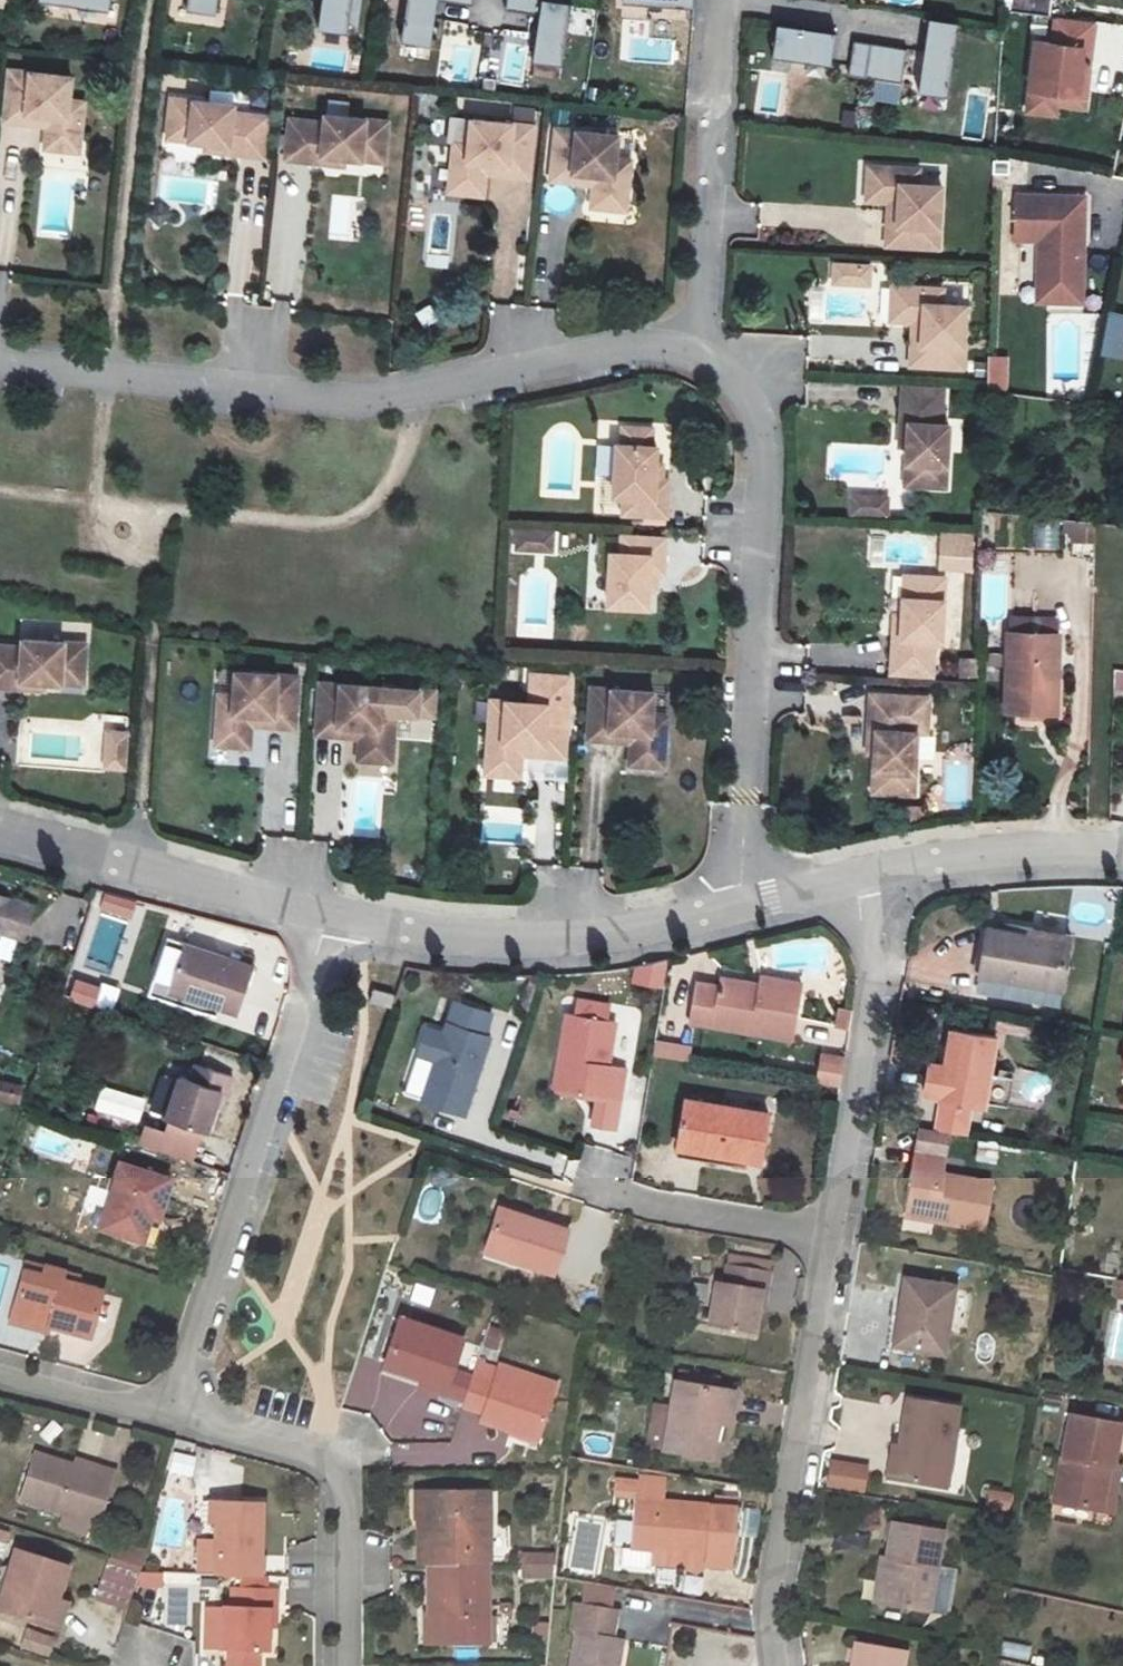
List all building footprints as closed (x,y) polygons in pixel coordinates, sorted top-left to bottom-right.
[(21,2),(90,13),(92,0),(21,0),(21,2)] [(165,16),(193,19),(196,0),(167,0),(165,16)] [(296,32),(325,36),(330,0),(300,0),(296,32)] [(381,44),(408,47),(414,7),(449,12),(451,0),(387,0),(381,44)] [(485,0),(480,0),(477,16),(511,21),(505,62),(537,67),(545,9),(485,0)] [(597,5),(667,9),(667,0),(597,0),(597,5)] [(993,7),(1033,12),(1034,0),(994,0),(993,7)] [(451,24),(449,78),(476,79),(478,25),(451,24)] [(928,28),(899,24),(889,94),(918,98),(928,28)] [(809,39),(750,30),(745,60),(805,68),(809,39)] [(1060,63),(1064,37),(1024,33),(1022,58),(1005,56),(1000,102),(1026,105),(1025,118),(1026,118),(1054,121),(1058,81),(1051,72),(1052,62),(1060,63)] [(877,55),(825,47),(820,81),(872,89),(877,55)] [(1051,72),(1058,81),(1060,63),(1052,62),(1051,72)] [(71,84),(9,77),(3,129),(27,131),(28,121),(48,123),(47,134),(45,145),(79,149),(84,109),(68,108),(71,84)] [(215,159),(251,163),(256,123),(221,119),(222,111),(160,104),(156,132),(179,134),(177,147),(194,149),(216,151),(215,159)] [(28,121),(27,131),(47,134),(48,123),(28,121)] [(313,129),(278,125),(273,166),(310,170),(311,162),(332,164),(349,166),(351,153),(373,156),(376,128),(314,121),(313,129)] [(451,149),(436,148),(431,187),(466,190),(467,179),(468,169),(488,171),(487,182),(510,184),(516,133),(453,126),(451,149)] [(156,132),(155,145),(177,147),(179,134),(156,132)] [(599,142),(538,135),(532,186),(555,189),(556,179),(576,181),(575,191),(574,202),(608,206),(612,167),(597,165),(599,142)] [(45,145),(44,156),(78,160),(79,149),(45,145)] [(194,149),(193,157),(215,159),(216,151),(194,149)] [(351,153),(349,166),(371,169),(373,156),(351,153)] [(311,162),(310,170),(332,172),(332,164),(311,162)] [(468,169),(467,179),(487,182),(488,171),(468,169)] [(861,226),(859,249),(911,251),(914,189),(890,188),(890,172),(851,171),(850,205),(861,206),(871,206),(871,226),(861,226)] [(556,179),(555,189),(575,191),(576,181),(556,179)] [(466,190),(431,187),(430,198),(464,202),(466,190)] [(1059,200),(991,198),(990,244),(1013,244),(1012,288),(1053,289),(1054,241),(1059,242),(1059,200)] [(574,202),(573,213),(607,217),(608,206),(574,202)] [(425,203),(425,268),(453,268),(453,203),(425,203)] [(871,206),(861,206),(861,226),(871,226),(871,206)] [(1053,289),(1012,288),(1012,306),(1057,307),(1059,242),(1054,241),(1053,289)] [(873,286),(874,261),(827,260),(826,285),(873,286)] [(876,291),(865,291),(863,325),(874,326),(876,291)] [(885,346),(883,370),(935,372),(938,309),(914,309),(915,293),(876,291),(874,326),(886,326),(896,326),(895,347),(885,346)] [(896,326),(886,326),(885,346),(895,347),(896,326)] [(988,392),(1008,392),(1008,355),(988,355),(988,392)] [(961,362),(960,395),(979,397),(980,363),(961,362)] [(893,465),(891,490),(919,491),(922,429),(914,429),(916,393),(876,391),(874,427),(882,427),(881,449),(880,464),(893,465)] [(882,427),(874,427),(873,448),(881,449),(882,427)] [(611,450),(612,433),(600,432),(600,449),(611,450)] [(600,449),(595,449),(593,502),(603,502),(602,519),(645,521),(646,485),(640,485),(633,484),(634,469),(635,452),(629,451),(630,434),(612,433),(611,450),(600,449)] [(880,464),(879,490),(891,490),(893,465),(880,464)] [(843,501),(842,519),(860,520),(861,502),(843,501)] [(1057,548),(1057,519),(1037,519),(1037,548),(1057,548)] [(512,527),(512,553),(557,553),(557,528),(512,527)] [(938,569),(974,570),(975,534),(939,533),(938,569)] [(600,558),(590,558),(587,610),(627,611),(628,594),(629,579),(636,579),(642,579),(644,543),(601,541),(600,558)] [(1010,616),(1007,564),(979,565),(982,617),(1010,616)] [(891,580),(878,579),(877,602),(890,602),(891,580)] [(867,640),(865,676),(905,678),(907,643),(914,644),(918,582),(891,580),(890,602),(877,602),(876,618),(874,640),(867,640)] [(876,618),(868,618),(867,640),(874,640),(876,618)] [(1041,640),(990,640),(988,718),(1031,719),(1031,687),(1040,687),(1041,640)] [(0,652),(0,693),(25,695),(26,687),(48,688),(65,689),(65,677),(88,678),(89,651),(27,646),(26,654),(0,652)] [(1116,670),(1115,689),(1122,689),(1122,671),(1116,670)] [(228,696),(213,695),(210,733),(244,735),(245,725),(246,715),(266,717),(265,727),(288,728),(293,679),(230,674),(228,696)] [(65,677),(65,689),(87,691),(88,678),(65,677)] [(428,695),(314,686),(310,735),(333,737),(334,727),(354,729),(353,739),(352,749),(386,752),(389,714),(427,717),(428,695)] [(26,687),(25,695),(47,696),(48,688),(26,687)] [(1040,687),(1031,687),(1031,719),(1039,719),(1040,687)] [(633,697),(570,693),(567,744),(590,745),(591,736),(611,737),(610,747),(609,758),(644,760),(646,722),(631,721),(633,697)] [(884,735),(886,699),(847,697),(844,735),(852,736),(851,758),(850,775),(862,776),(861,799),(888,800),(892,736),(884,735)] [(467,729),(465,769),(499,771),(500,760),(501,749),(521,750),(520,761),(543,762),(547,711),(485,707),(483,730),(467,729)] [(246,715),(245,725),(265,727),(266,717),(246,715)] [(334,727),(333,737),(353,739),(354,729),(334,727)] [(106,771),(130,770),(129,728),(104,729),(106,771)] [(210,733),(209,743),(243,746),(244,735),(210,733)] [(852,736),(844,735),(844,757),(851,758),(852,736)] [(591,736),(590,745),(610,747),(611,737),(591,736)] [(352,749),(351,760),(386,763),(386,752),(352,749)] [(501,749),(500,760),(520,761),(521,750),(501,749)] [(609,758),(609,769),(643,771),(644,760),(609,758)] [(465,769),(464,780),(499,782),(499,771),(465,769)] [(523,846),(524,806),(482,805),(481,845),(523,846)] [(0,932),(4,921),(29,928),(35,906),(0,896),(0,933),(0,932)] [(26,939),(29,928),(4,921),(0,932),(26,939)] [(1022,934),(985,928),(977,974),(1058,988),(1065,948),(1021,942),(1022,934)] [(1023,928),(1022,934),(1021,942),(1065,948),(1068,934),(1023,928)] [(174,984),(179,986),(202,995),(200,1000),(242,1015),(257,970),(188,946),(174,984)] [(632,984),(665,987),(667,964),(634,961),(632,984)] [(716,989),(694,985),(687,1023),(790,1042),(799,985),(756,978),(755,986),(753,996),(716,989)] [(98,1008),(103,987),(68,979),(63,999),(98,1008)] [(717,979),(716,989),(753,996),(755,986),(717,979)] [(197,1005),(200,1000),(202,995),(179,986),(175,997),(197,1005)] [(400,997),(379,992),(376,1005),(398,1010),(400,997)] [(499,1019),(461,1005),(450,1037),(433,1031),(425,1057),(441,1064),(428,1105),(471,1121),(487,1069),(477,1067),(480,1056),(490,1059),(496,1040),(493,1039),(499,1019)] [(612,1027),(614,1011),(581,1009),(578,1025),(612,1027)] [(852,1012),(838,1009),(835,1028),(849,1030),(852,1012)] [(574,1101),(632,1108),(634,1074),(616,1073),(619,1029),(614,1027),(612,1027),(578,1025),(571,1025),(567,1075),(576,1076),(574,1101)] [(949,1031),(943,1067),(937,1100),(936,1102),(982,1108),(993,1038),(949,1031)] [(651,1040),(649,1055),(685,1062),(688,1046),(651,1040)] [(487,1069),(490,1059),(480,1056),(477,1067),(487,1069)] [(843,1059),(821,1056),(816,1083),(839,1087),(843,1059)] [(922,1097),(937,1100),(943,1067),(928,1063),(922,1097)] [(196,1081),(185,1077),(170,1120),(175,1122),(171,1132),(164,1153),(199,1165),(210,1133),(213,1134),(221,1109),(226,1093),(232,1095),(238,1079),(200,1067),(196,1081)] [(576,1076),(567,1075),(565,1101),(574,1101),(576,1076)] [(27,1082),(8,1078),(5,1091),(24,1096),(27,1082)] [(228,1110),(232,1095),(226,1093),(221,1109),(228,1110)] [(683,1100),(676,1141),(710,1147),(709,1154),(727,1157),(758,1161),(766,1114),(683,1100)] [(171,1132),(151,1124),(144,1145),(164,1153),(171,1132)] [(725,1167),(727,1157),(709,1154),(710,1147),(676,1141),(673,1159),(725,1167)] [(914,1152),(904,1212),(935,1217),(933,1225),(983,1233),(992,1186),(942,1176),(945,1158),(914,1152)] [(173,1180),(124,1164),(103,1229),(144,1241),(151,1218),(159,1220),(173,1180)] [(902,1219),(933,1225),(935,1217),(904,1212),(902,1219)] [(549,1231),(498,1214),(484,1257),(535,1274),(549,1231)] [(570,1237),(549,1231),(535,1274),(556,1281),(570,1237)] [(727,1259),(726,1268),(768,1275),(769,1265),(727,1259)] [(31,1263),(28,1273),(47,1278),(49,1268),(31,1263)] [(47,1278),(28,1273),(18,1312),(54,1323),(53,1327),(94,1338),(106,1295),(81,1288),(66,1284),(69,1274),(49,1268),(47,1278)] [(768,1275),(726,1268),(723,1284),(713,1284),(706,1329),(751,1337),(755,1311),(758,1293),(765,1294),(768,1275)] [(84,1277),(69,1274),(66,1284),(81,1288),(84,1277)] [(1111,1294),(1122,1298),(1122,1278),(1115,1276),(1111,1294)] [(950,1290),(902,1282),(891,1346),(939,1356),(950,1290)] [(763,1312),(765,1294),(758,1293),(755,1311),(763,1312)] [(52,1332),(53,1327),(54,1323),(18,1312),(15,1323),(52,1332)] [(400,1327),(386,1370),(424,1384),(421,1394),(444,1401),(462,1347),(400,1327)] [(382,1380),(421,1394),(424,1384),(386,1370),(382,1380)] [(720,1391),(673,1384),(661,1452),(708,1461),(714,1427),(720,1391)] [(494,1393),(472,1386),(462,1414),(484,1422),(481,1430),(485,1432),(499,1386),(497,1385),(494,1393)] [(553,1404),(499,1386),(485,1432),(538,1449),(553,1404)] [(732,1394),(720,1391),(714,1427),(727,1429),(732,1394)] [(654,1403),(645,1443),(658,1446),(666,1405),(654,1403)] [(906,1403),(899,1449),(901,1450),(896,1481),(945,1489),(956,1411),(906,1403)] [(1120,1424),(1070,1414),(1053,1499),(1100,1508),(1110,1464),(1113,1465),(1113,1463),(1120,1424)] [(889,1480),(896,1481),(901,1450),(899,1449),(893,1449),(889,1480)] [(74,1469),(33,1456),(19,1501),(64,1515),(88,1522),(96,1525),(113,1471),(97,1466),(94,1475),(74,1469)] [(866,1491),(868,1463),(829,1459),(827,1488),(866,1491)] [(76,1460),(74,1469),(94,1475),(97,1466),(76,1460)] [(1111,1511),(1120,1464),(1113,1463),(1113,1465),(1110,1464),(1100,1508),(1111,1511)] [(985,1505),(1009,1510),(1012,1492),(989,1487),(985,1505)] [(732,1509),(633,1494),(625,1542),(698,1554),(696,1564),(722,1568),(732,1509)] [(488,1496),(415,1495),(415,1526),(416,1526),(428,1525),(427,1567),(438,1567),(485,1568),(487,1568),(488,1496)] [(217,1541),(217,1576),(241,1577),(262,1578),(264,1504),(219,1504),(218,1526),(217,1541)] [(83,1537),(88,1522),(64,1515),(59,1530),(83,1537)] [(3,1523),(0,1532),(0,1534),(9,1538),(13,1526),(3,1523)] [(894,1524),(888,1558),(895,1561),(889,1605),(931,1612),(944,1532),(894,1524)] [(428,1525),(416,1526),(416,1567),(427,1567),(428,1525)] [(15,1548),(67,1563),(69,1555),(18,1538),(15,1548)] [(203,1576),(217,1576),(217,1541),(204,1541),(203,1576)] [(147,1553),(125,1546),(121,1561),(143,1568),(147,1553)] [(15,1548),(10,1569),(4,1589),(0,1603),(0,1609),(49,1622),(57,1596),(67,1563),(15,1548)] [(625,1566),(651,1564),(650,1548),(624,1549),(625,1566)] [(521,1551),(521,1577),(553,1577),(553,1552),(521,1551)] [(877,1603),(889,1605),(895,1561),(888,1558),(885,1559),(877,1603)] [(10,1569),(0,1567),(0,1588),(4,1589),(10,1569)] [(484,1644),(485,1568),(438,1567),(438,1581),(427,1581),(427,1617),(436,1617),(436,1643),(484,1644)] [(162,1585),(162,1571),(140,1570),(139,1584),(162,1585)] [(262,1578),(241,1577),(241,1587),(270,1588),(271,1578),(262,1578)] [(270,1588),(241,1587),(233,1586),(231,1607),(226,1607),(225,1608),(225,1609),(224,1630),(224,1651),(234,1650),(234,1665),(263,1665),(263,1651),(270,1651),(271,1625),(270,1608),(277,1609),(277,1588),(270,1588)] [(68,1600),(57,1596),(49,1622),(61,1626),(68,1600)] [(580,1608),(570,1665),(616,1665),(620,1645),(610,1642),(615,1613),(580,1608)] [(224,1630),(225,1609),(213,1609),(213,1630),(224,1630)] [(427,1617),(422,1617),(422,1643),(436,1643),(436,1617),(427,1617)] [(58,1637),(31,1629),(26,1645),(53,1653),(58,1637)] [(1002,1641),(1000,1655),(1028,1660),(1031,1645),(1002,1641)] [(854,1665),(902,1665),(904,1653),(857,1646),(854,1665)]
